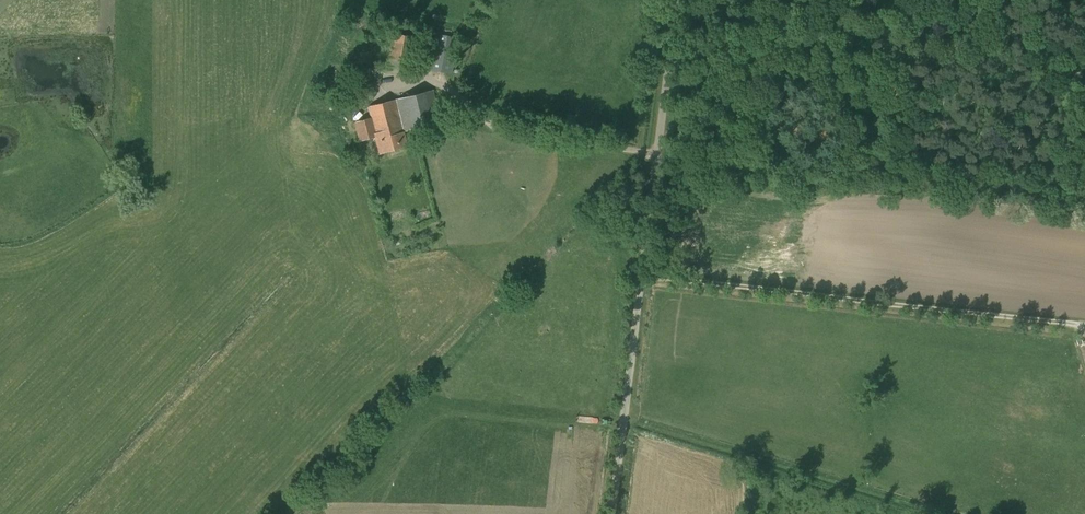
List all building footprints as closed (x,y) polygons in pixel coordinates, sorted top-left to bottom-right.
[(386,65),(409,70),(415,37),(393,33),(386,65)] [(458,38),(436,34),(429,69),(451,74),(458,38)] [(350,66),(365,62),(366,66),(373,64),(370,51),(347,57),(350,66)] [(395,100),(368,107),(371,118),(354,122),(359,141),(375,137),(379,153),(407,146),(404,132),(441,122),(433,89),(395,100)]
